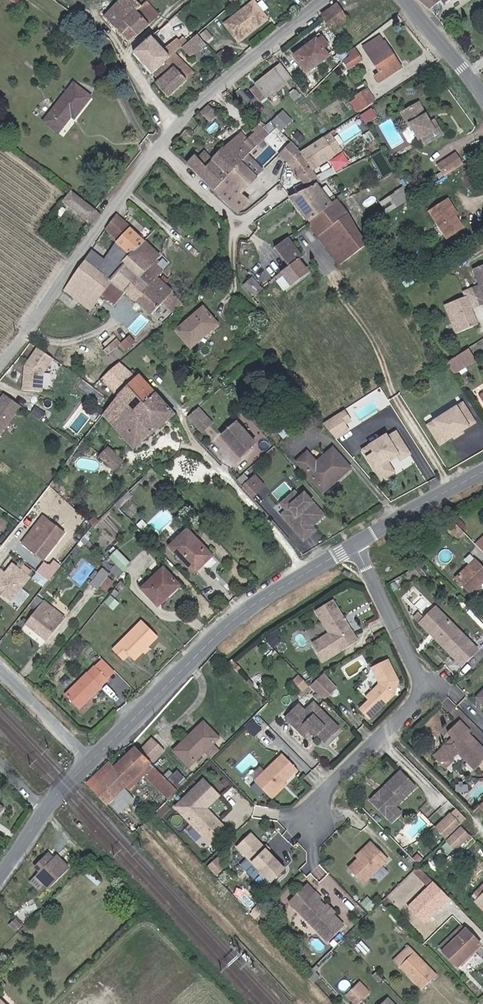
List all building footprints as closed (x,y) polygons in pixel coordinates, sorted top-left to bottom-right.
[(128,43),(158,17),(145,4),(149,0),(120,0),(104,18),(128,43)] [(225,22),(238,40),(268,17),(254,0),(253,0),(225,22)] [(341,0),(338,0),(325,10),(337,25),(352,14),(341,0)] [(199,31),(184,43),(193,53),(207,42),(199,31)] [(332,50),(320,33),(297,50),(310,67),(332,50)] [(389,39),(385,33),(370,43),(387,68),(382,71),(386,78),(408,63),(391,38),(389,39)] [(165,61),(175,52),(183,44),(180,41),(167,52),(152,36),(135,51),(154,71),(165,61)] [(367,56),(360,47),(353,52),(347,55),(354,65),(367,56)] [(190,69),(175,52),(165,61),(172,68),(156,81),(169,97),(188,80),(184,75),(190,69)] [(296,73),(287,60),(256,83),(265,95),(296,73)] [(195,73),(190,69),(184,75),(188,80),(195,73)] [(94,92),(78,78),(61,100),(48,116),(62,127),(75,110),(78,112),(94,92)] [(370,103),(381,96),(373,85),(363,92),(370,103)] [(304,93),(300,88),(294,93),(297,97),(304,93)] [(222,108),(214,99),(205,106),(214,116),(222,108)] [(425,113),(419,101),(416,103),(423,114),(425,113)] [(381,111),(375,103),(372,105),(365,110),(370,118),(381,111)] [(434,128),(425,113),(423,114),(416,103),(402,111),(409,124),(411,124),(412,127),(405,131),(405,135),(409,142),(412,143),(421,137),(425,144),(443,133),(438,126),(434,128)] [(292,121),(284,113),(278,118),(287,126),(292,121)] [(269,134),(265,129),(257,124),(251,130),(254,133),(263,141),(269,134)] [(238,133),(223,149),(241,163),(248,156),(258,146),(250,138),(247,141),(238,133)] [(263,141),(254,133),(250,138),(258,146),(263,141)] [(311,169),(316,165),(340,150),(331,136),(313,148),(296,160),(305,173),(306,172),(311,169)] [(241,163),(223,149),(212,161),(205,168),(198,160),(195,156),(188,163),(217,190),(241,163)] [(457,151),(449,156),(457,167),(464,163),(457,151)] [(212,161),(204,153),(198,160),(205,168),(212,161)] [(241,163),(217,190),(239,211),(250,199),(243,192),(258,177),(257,176),(263,170),(248,156),(241,163)] [(457,167),(449,156),(438,163),(445,175),(457,167)] [(306,172),(314,183),(322,179),(325,177),(316,165),(311,169),(306,172)] [(314,217),(342,195),(338,190),(333,194),(322,179),(314,183),(295,193),(314,217)] [(408,184),(398,190),(404,201),(415,194),(408,184)] [(98,214),(71,192),(63,203),(91,224),(98,214)] [(352,206),(342,195),(314,217),(331,239),(345,261),(371,240),(364,229),(352,206)] [(453,208),(448,200),(430,211),(447,238),(463,228),(455,216),(451,210),(453,208)] [(119,241),(131,228),(117,215),(107,230),(119,241)] [(131,228),(119,241),(117,244),(148,272),(139,281),(150,290),(159,280),(165,272),(158,266),(160,264),(158,262),(162,257),(131,228)] [(296,262),(288,269),(298,282),(314,269),(305,257),(309,254),(293,235),(282,244),(296,262)] [(97,270),(113,283),(127,295),(139,281),(148,272),(117,244),(104,261),(97,270)] [(283,260),(272,249),(271,250),(281,263),(283,260)] [(104,261),(92,251),(85,261),(86,262),(97,270),(104,261)] [(113,283),(97,270),(86,262),(66,292),(93,312),(102,297),(113,283)] [(252,276),(244,285),(256,295),(264,286),(252,276)] [(159,280),(150,290),(138,303),(153,316),(165,303),(176,314),(186,304),(159,280)] [(150,290),(139,281),(127,295),(138,303),(150,290)] [(470,286),(471,290),(449,298),(461,327),(482,318),(477,302),(482,300),(482,281),(470,286)] [(102,297),(93,312),(91,315),(105,325),(117,307),(127,295),(113,283),(102,297)] [(223,319),(208,302),(182,325),(197,343),(223,319)] [(479,353),(471,341),(450,355),(457,366),(479,353)] [(59,354),(43,343),(31,361),(27,384),(46,387),(49,368),(59,354)] [(149,398),(160,388),(143,369),(139,373),(122,359),(106,373),(123,391),(132,381),(149,398)] [(178,408),(160,388),(149,398),(132,381),(123,391),(108,408),(138,444),(178,408)] [(7,390),(0,401),(0,430),(2,431),(23,401),(7,390)] [(218,417),(204,403),(194,412),(208,427),(218,417)] [(465,403),(436,421),(441,428),(435,433),(442,444),(455,435),(463,430),(477,422),(465,403)] [(346,409),(340,413),(347,424),(353,420),(346,409)] [(332,414),(317,424),(330,439),(343,431),(339,425),(332,414)] [(259,438),(240,417),(225,431),(233,440),(234,438),(237,441),(236,443),(244,452),(259,438)] [(436,421),(430,425),(435,433),(441,428),(436,421)] [(463,430),(455,435),(457,438),(465,433),(463,430)] [(386,436),(370,446),(374,453),(368,458),(381,480),(393,472),(387,461),(397,455),(400,460),(410,454),(396,433),(387,438),(386,436)] [(128,457),(116,445),(107,454),(119,466),(128,457)] [(370,446),(363,450),(368,458),(374,453),(370,446)] [(350,467),(334,448),(316,463),(308,453),(299,461),(323,490),(350,467)] [(264,485),(256,475),(250,480),(259,489),(264,485)] [(259,489),(250,480),(243,487),(252,496),(259,489)] [(297,496),(293,491),(279,502),(284,508),(279,513),(281,515),(290,507),(289,503),(297,496)] [(322,513),(302,491),(297,496),(289,503),(290,507),(281,515),(301,538),(309,531),(304,525),(306,523),(308,525),(310,524),(322,513)] [(48,519),(43,514),(20,542),(25,546),(48,519)] [(42,560),(65,532),(48,519),(25,546),(42,560)] [(467,533),(454,520),(446,528),(459,541),(467,533)] [(216,549),(197,531),(180,548),(198,567),(216,549)] [(109,556),(123,570),(131,562),(117,548),(109,556)] [(54,574),(62,565),(53,557),(44,566),(54,574)] [(479,558),(459,578),(474,594),(482,585),(482,562),(479,558)] [(114,568),(107,563),(96,577),(103,582),(114,568)] [(182,580),(167,564),(146,585),(163,602),(169,596),(167,594),(182,580)] [(4,574),(0,571),(0,593),(10,601),(28,578),(27,577),(19,571),(12,565),(4,574)] [(31,572),(23,566),(19,571),(27,577),(31,572)] [(43,589),(54,574),(44,566),(33,580),(43,589)] [(45,602),(36,594),(28,605),(36,612),(45,602)] [(51,607),(45,602),(36,612),(25,624),(44,641),(57,626),(44,615),(51,607)] [(360,641),(336,602),(319,612),(343,651),(360,641)] [(64,618),(51,607),(44,615),(57,626),(64,618)] [(478,644),(475,647),(469,642),(472,639),(441,607),(425,623),(437,634),(440,631),(446,637),(449,634),(455,640),(452,644),(460,651),(457,654),(467,665),(482,649),(478,644)] [(130,654),(135,659),(159,637),(144,621),(116,650),(125,659),(130,654)] [(452,644),(455,640),(449,634),(446,637),(440,631),(437,634),(457,654),(460,651),(452,644)] [(478,644),(472,639),(469,642),(475,647),(478,644)] [(105,660),(96,669),(108,681),(117,672),(105,660)] [(370,720),(395,695),(396,691),(394,688),(395,683),(399,681),(389,660),(373,668),(380,683),(380,686),(367,698),(370,701),(360,710),(370,720)] [(96,669),(95,668),(66,696),(81,710),(109,682),(108,681),(96,669)] [(315,678),(311,671),(304,676),(308,683),(315,678)] [(337,689),(323,674),(311,686),(325,701),(337,689)] [(308,685),(300,676),(294,682),(302,690),(308,685)] [(341,729),(316,703),(307,712),(301,706),(288,719),(307,738),(313,732),(315,730),(319,734),(327,742),(341,729)] [(263,727),(255,718),(248,724),(256,733),(263,727)] [(470,734),(471,732),(460,721),(449,733),(454,738),(457,741),(453,746),(446,746),(435,757),(447,768),(455,760),(455,756),(459,752),(467,760),(477,770),(482,763),(482,747),(470,734)] [(208,726),(204,722),(192,733),(196,737),(208,726)] [(175,750),(186,762),(207,741),(215,734),(208,726),(196,737),(192,733),(175,750)] [(153,763),(166,750),(152,736),(139,749),(153,763)] [(453,746),(457,741),(454,738),(446,746),(453,746)] [(147,769),(153,763),(138,749),(132,755),(147,769)] [(132,755),(118,769),(132,784),(147,769),(132,755)] [(285,783),(298,770),(283,755),(256,781),(271,797),(285,783)] [(111,804),(112,802),(132,784),(118,769),(112,763),(92,783),(91,783),(111,804)] [(148,776),(156,767),(153,763),(147,769),(132,784),(134,786),(136,787),(148,776)] [(156,767),(148,776),(168,797),(177,787),(172,783),(165,776),(156,767)] [(397,806),(418,787),(403,771),(389,784),(390,785),(386,789),(387,790),(376,801),(388,815),(397,806)] [(175,780),(168,773),(165,776),(172,783),(175,780)] [(226,829),(209,810),(222,798),(206,781),(178,808),(211,843),(226,829)] [(273,799),(287,785),(285,783),(271,797),(273,799)] [(376,801),(387,790),(386,789),(390,785),(389,784),(374,799),(376,801)] [(394,821),(403,812),(397,806),(388,815),(394,821)] [(448,838),(462,825),(452,814),(438,828),(448,838)] [(465,843),(472,836),(463,827),(456,834),(465,843)] [(279,859),(253,833),(239,847),(265,873),(279,859)] [(465,843),(456,834),(449,841),(457,850),(465,843)] [(365,883),(390,859),(373,842),(367,847),(369,849),(360,858),(350,868),(365,883)] [(360,858),(369,849),(367,847),(358,856),(360,858)] [(52,888),(72,868),(61,857),(58,860),(56,858),(50,853),(37,866),(43,871),(39,875),(52,888)] [(256,872),(242,859),(235,866),(249,879),(256,872)] [(309,892),(303,885),(298,889),(305,896),(309,892)] [(291,909),(305,896),(298,889),(284,902),(291,909)] [(326,907),(321,901),(323,899),(316,892),(298,910),(329,942),(345,926),(335,916),(326,907)] [(337,914),(329,905),(326,907),(335,916),(337,914)] [(482,944),(468,929),(446,950),(460,965),(482,944)] [(426,974),(403,952),(388,967),(410,990),(426,974)] [(366,996),(357,986),(349,993),(359,1003),(366,996)]
